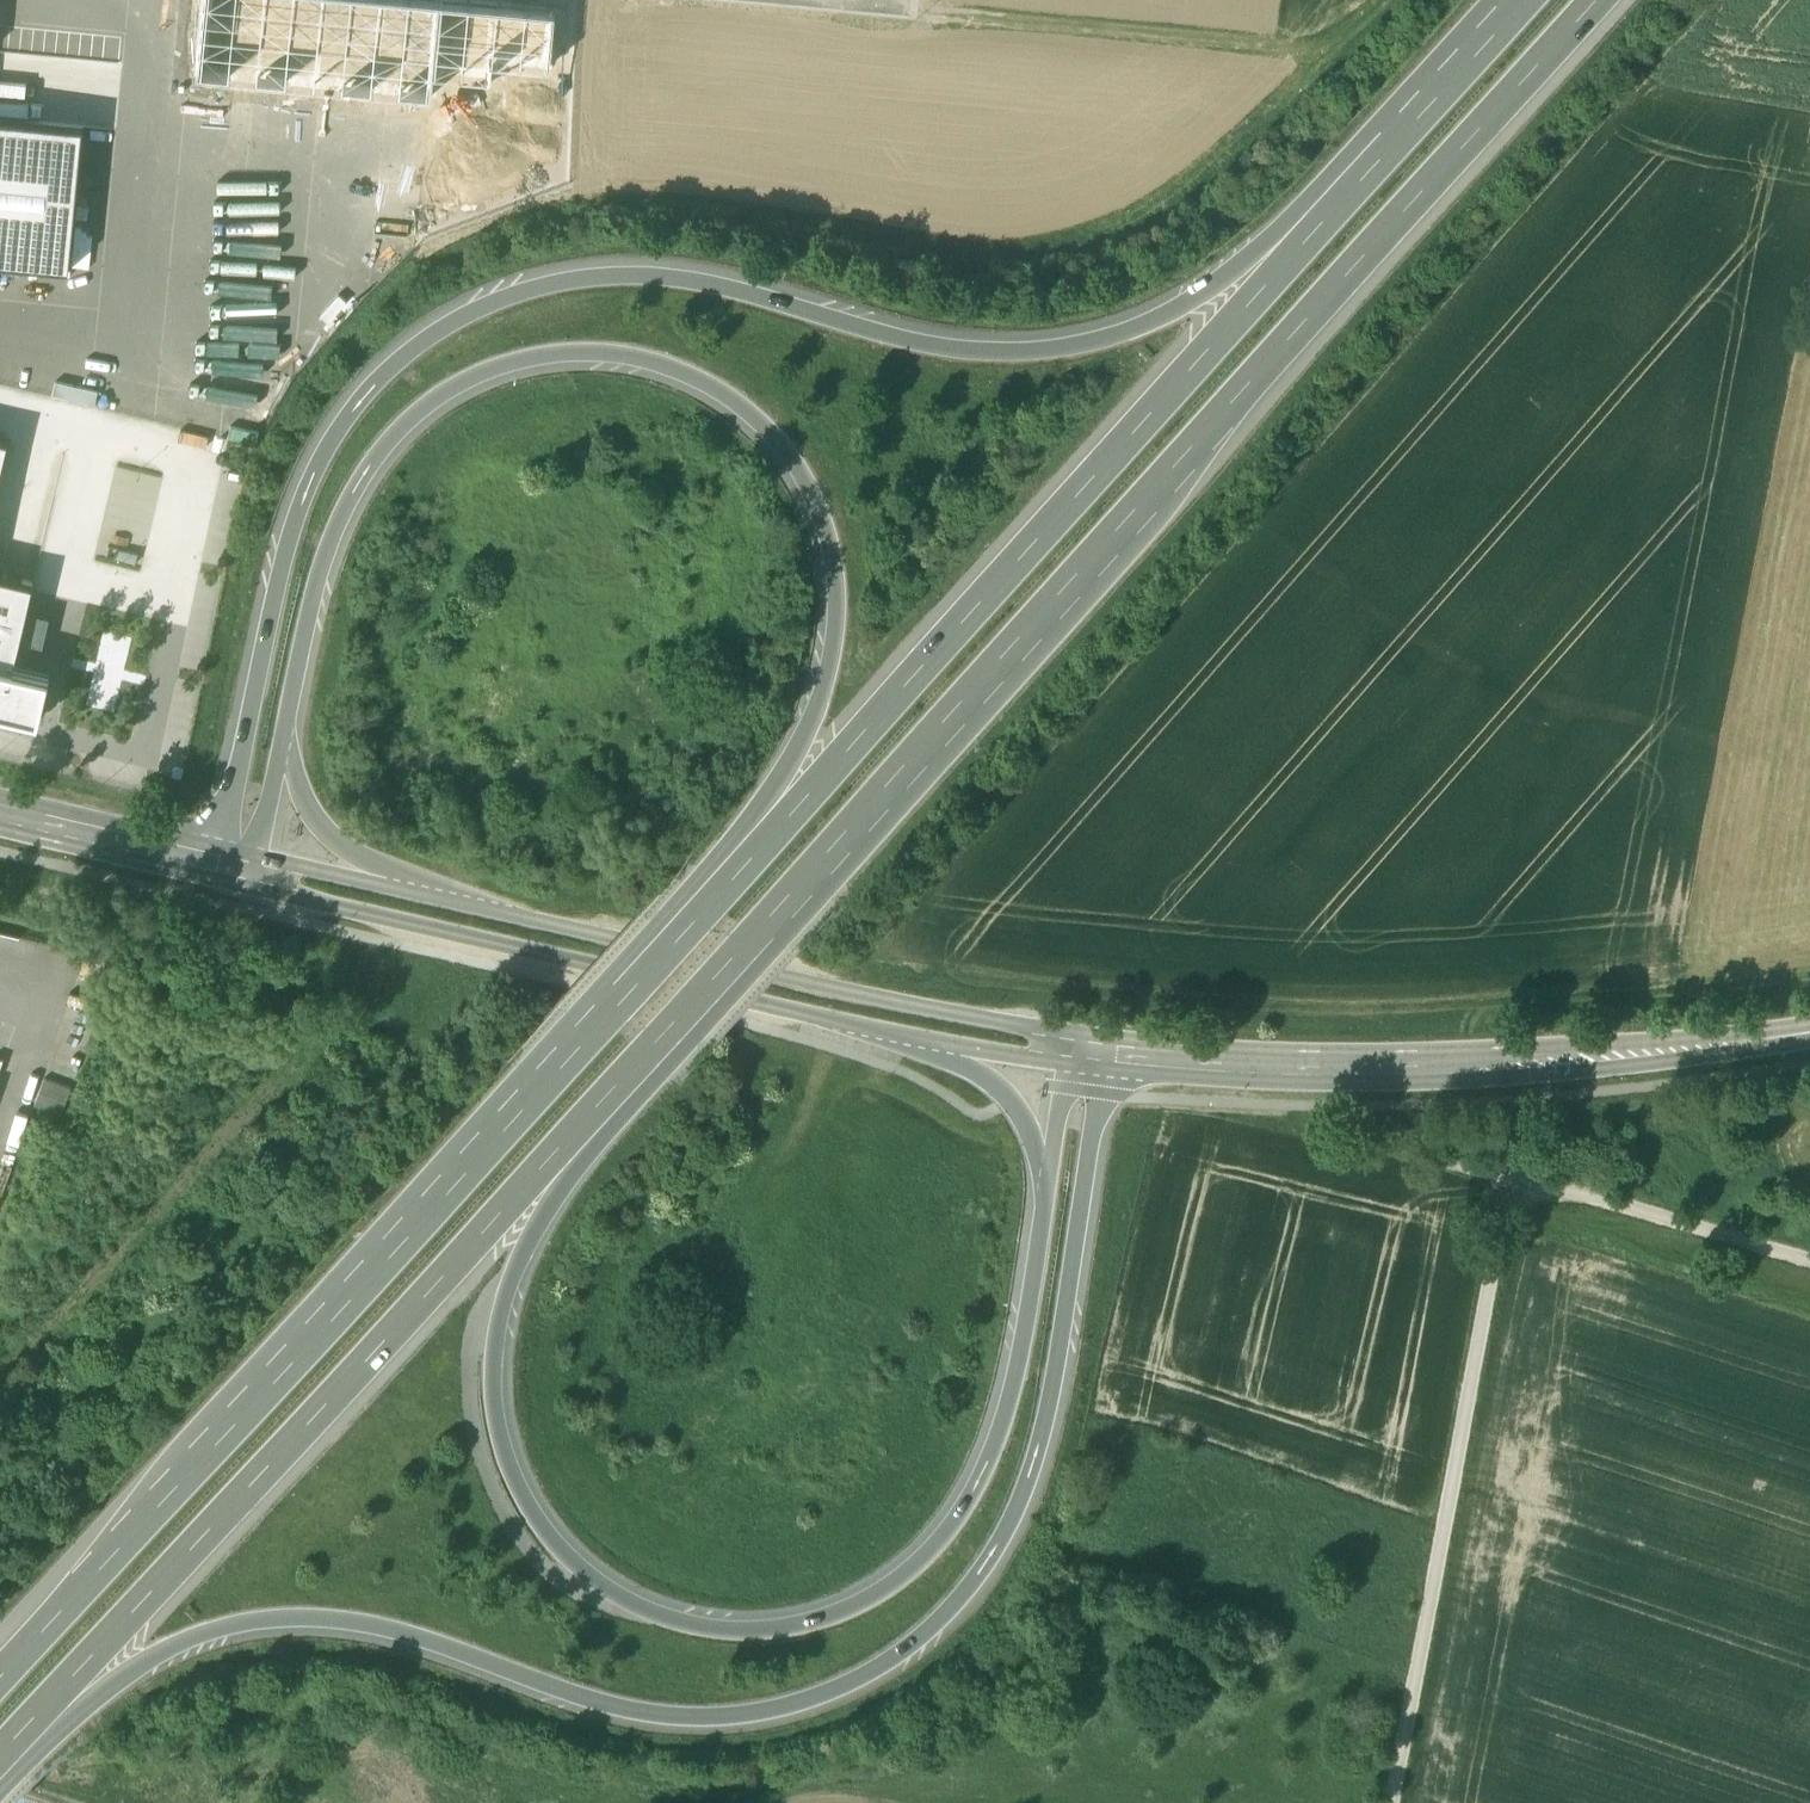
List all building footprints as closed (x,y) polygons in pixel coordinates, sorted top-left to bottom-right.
[(70,270),(85,127),(0,119),(0,263),(70,270)] [(101,400),(103,389),(62,382),(60,393),(101,400)] [(10,442),(0,440),(0,482),(10,442)] [(40,722),(51,676),(14,669),(34,584),(0,575),(0,712),(40,722)] [(71,1088),(44,1078),(39,1092),(66,1101),(71,1088)] [(66,1101),(39,1092),(35,1105),(61,1115),(66,1101)]
